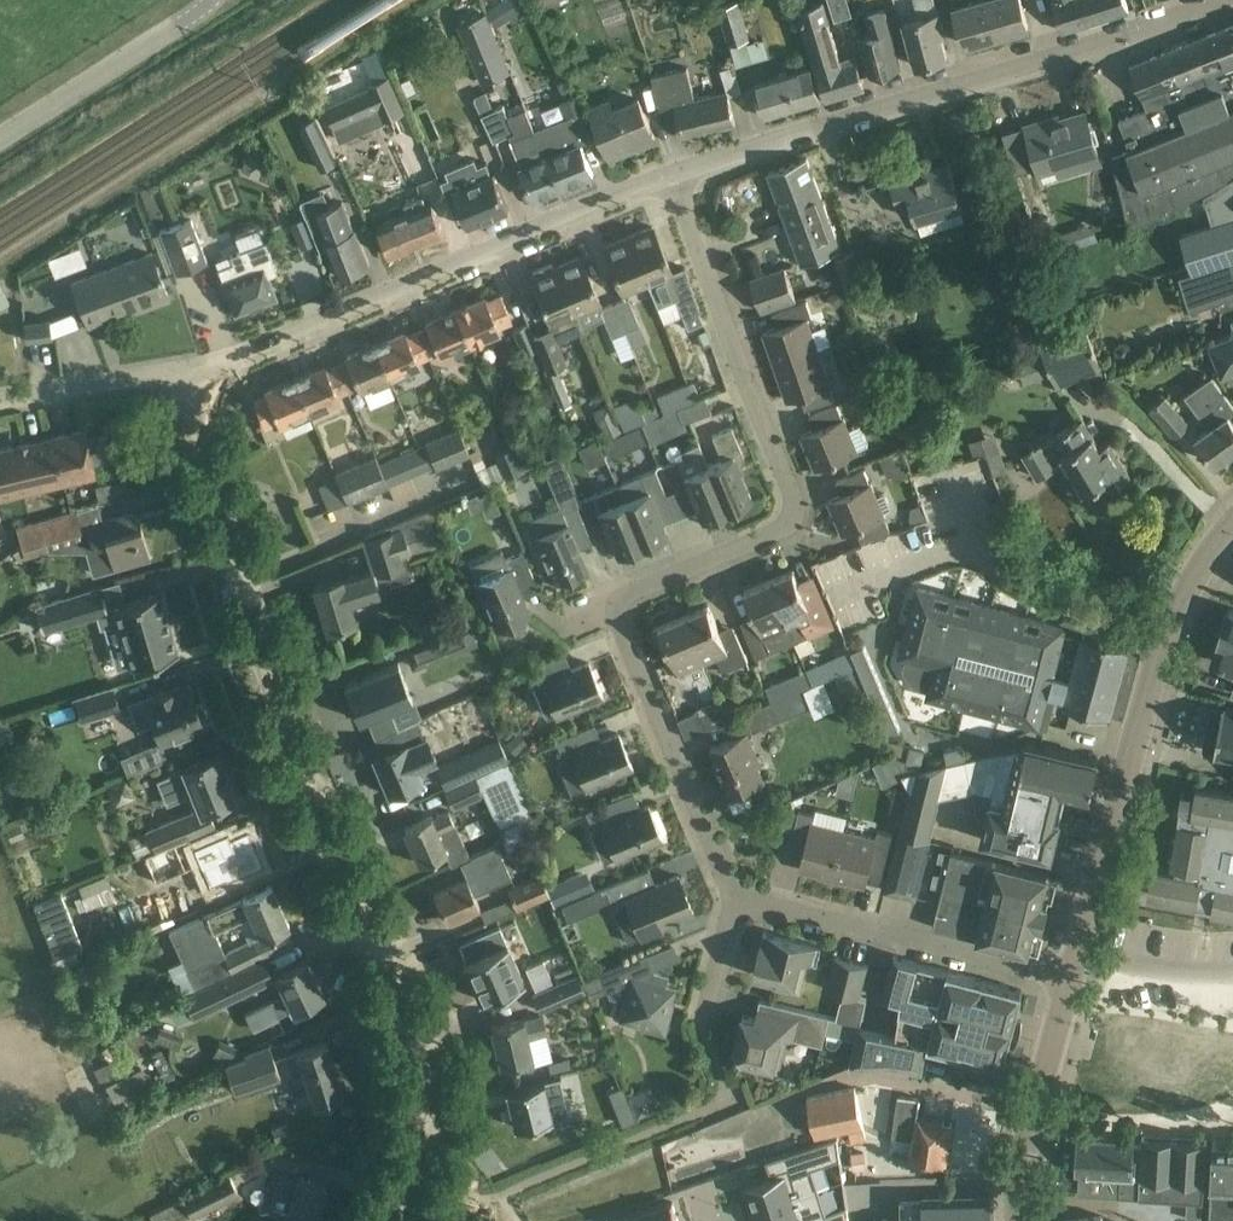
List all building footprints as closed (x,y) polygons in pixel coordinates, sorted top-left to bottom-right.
[(494,25),(527,8),(523,0),(500,0),(485,7),(494,25)] [(540,11),(557,0),(534,0),(540,11)] [(718,4),(729,44),(749,38),(738,0),(734,0),(718,4)] [(836,18),(851,14),(847,0),(830,0),(836,18)] [(918,18),(904,23),(916,65),(947,56),(940,34),(945,32),(939,11),(937,12),(934,0),(913,0),(918,18)] [(971,0),(953,0),(954,6),(965,44),(999,34),(987,0),(977,0),(971,2),(971,0)] [(999,34),(1028,26),(1020,0),(987,0),(999,34)] [(1062,30),(1129,10),(1126,0),(1052,0),(1062,30)] [(840,62),(823,3),(799,10),(826,99),(863,87),(854,58),(840,62)] [(861,37),(865,52),(872,75),(875,74),(878,75),(884,73),(886,71),(899,67),(893,45),(895,45),(891,29),(889,30),(883,10),(868,15),(873,34),(861,37)] [(459,23),(482,82),(510,71),(486,12),(459,23)] [(1207,35),(1215,54),(1217,53),(1221,64),(1203,71),(1209,83),(1202,86),(1203,89),(1209,95),(1224,89),(1227,93),(1232,90),(1232,88),(1232,85),(1232,84),(1232,25),(1207,35)] [(1215,54),(1207,35),(1130,65),(1142,97),(1144,96),(1149,107),(1139,111),(1143,122),(1176,109),(1172,98),(1202,86),(1209,83),(1203,71),(1221,64),(1217,53),(1215,54)] [(652,75),(660,109),(675,105),(683,137),(685,136),(689,138),(698,136),(700,133),(735,124),(729,101),(727,91),(694,99),(687,71),(686,67),(652,75)] [(820,100),(810,68),(754,85),(764,117),(820,100)] [(325,107),(334,127),(379,107),(385,120),(405,111),(389,76),(367,85),(368,88),(325,107)] [(1227,93),(1224,89),(1209,95),(1203,89),(1202,86),(1172,98),(1176,109),(1143,122),(1139,111),(1119,119),(1131,149),(1113,156),(1133,228),(1226,181),(1226,180),(1232,174),(1232,90),(1227,93)] [(565,118),(534,131),(559,188),(593,175),(581,144),(592,139),(575,97),(559,103),(565,118)] [(595,116),(594,116),(610,157),(628,150),(627,147),(651,137),(653,140),(655,139),(638,98),(611,109),(608,102),(592,108),(595,116)] [(504,105),(483,114),(494,141),(508,135),(534,198),(559,188),(534,131),(526,109),(508,116),(504,105)] [(1099,113),(1092,115),(1095,125),(1102,123),(1099,113)] [(1101,163),(1086,114),(1048,125),(1047,120),(1026,127),(1030,140),(1027,141),(1037,175),(1058,169),(1060,175),(1101,163)] [(316,116),(299,124),(320,170),(337,161),(316,116)] [(1021,128),(1003,133),(1015,173),(1033,168),(1021,128)] [(449,176),(441,180),(459,223),(466,220),(468,225),(484,218),(485,220),(497,214),(496,212),(509,207),(493,171),(491,172),(486,161),(476,165),(473,159),(447,170),(449,176)] [(790,228),(826,215),(806,159),(769,173),(790,228)] [(962,206),(949,163),(947,163),(949,168),(905,181),(904,176),(890,181),(898,208),(911,204),(922,234),(965,221),(961,206),(962,206)] [(1204,196),(1213,224),(1181,234),(1186,252),(1188,257),(1232,244),(1232,178),(1204,196)] [(426,205),(423,196),(403,204),(407,213),(378,225),(391,256),(445,235),(432,203),(426,205)] [(325,240),(340,277),(369,265),(344,201),(314,212),(325,240)] [(839,249),(826,215),(790,228),(802,262),(839,249)] [(306,217),(291,223),(300,247),(315,241),(306,217)] [(191,218),(160,230),(176,272),(207,261),(191,218)] [(1083,225),(1057,234),(1063,249),(1088,240),(1083,225)] [(652,226),(627,236),(647,284),(648,283),(657,307),(676,298),(688,328),(703,322),(698,311),(699,310),(685,266),(671,272),(652,226)] [(647,284),(627,236),(603,247),(623,294),(647,284)] [(277,272),(265,241),(237,252),(239,259),(217,268),(235,313),(276,297),(268,276),(277,272)] [(1188,257),(1186,252),(1174,256),(1179,275),(1190,311),(1232,297),(1232,244),(1188,257)] [(149,308),(169,300),(151,252),(72,282),(87,323),(107,316),(107,317),(147,302),(149,308)] [(626,331),(615,302),(602,306),(581,256),(556,267),(582,331),(584,330),(598,321),(604,318),(612,337),(626,331)] [(551,263),(533,271),(534,276),(531,277),(550,323),(547,324),(552,334),(535,341),(563,407),(573,403),(559,372),(567,369),(564,363),(567,362),(558,341),(582,331),(556,267),(553,268),(551,263)] [(839,271),(844,288),(866,281),(860,264),(839,271)] [(795,299),(784,268),(750,279),(761,311),(795,299)] [(836,308),(849,298),(840,286),(827,295),(836,308)] [(8,302),(0,288),(0,307),(8,302)] [(485,297),(455,310),(469,343),(499,330),(497,325),(511,319),(501,296),(487,301),(485,297)] [(646,340),(629,297),(615,302),(626,331),(632,346),(646,340)] [(775,366),(818,351),(807,317),(812,316),(807,302),(772,313),(777,327),(763,332),(775,366)] [(469,343),(455,310),(425,322),(427,327),(417,331),(427,355),(437,351),(440,356),(469,343)] [(51,337),(49,319),(23,322),(26,340),(51,337)] [(526,323),(513,329),(524,353),(537,348),(526,323)] [(1103,367),(1088,327),(1040,346),(1056,386),(1103,367)] [(427,355),(417,331),(407,336),(405,331),(375,344),(389,377),(419,365),(417,360),(427,355)] [(1209,340),(1222,374),(1232,370),(1232,331),(1209,340)] [(389,377),(375,344),(345,357),(347,361),(336,366),(346,390),(357,386),(359,390),(389,377)] [(805,410),(834,400),(829,385),(830,385),(818,351),(775,366),(787,400),(801,395),(805,410)] [(346,390),(336,366),(327,370),(325,365),(294,378),(308,412),(339,399),(337,394),(346,390)] [(856,373),(863,390),(879,384),(873,367),(856,373)] [(1213,375),(1188,394),(1212,427),(1197,437),(1215,463),(1232,450),(1232,422),(1228,415),(1232,412),(1232,404),(1213,375)] [(308,412),(294,378),(265,391),(267,395),(254,401),(264,426),(277,420),(279,424),(308,412)] [(694,400),(688,383),(656,396),(663,412),(680,405),(694,400)] [(1164,396),(1162,393),(1148,405),(1175,436),(1189,424),(1165,396),(1164,396)] [(641,422),(659,415),(654,402),(640,408),(636,396),(614,405),(624,429),(641,422)] [(711,412),(705,397),(680,405),(686,422),(711,412)] [(838,459),(858,451),(867,446),(859,427),(849,431),(843,417),(837,404),(809,415),(814,429),(801,435),(815,469),(838,459)] [(659,415),(641,422),(650,444),(685,430),(682,423),(677,408),(659,415)] [(608,436),(621,430),(613,413),(607,411),(600,420),(608,436)] [(1108,489),(1130,476),(1109,442),(1100,447),(1083,420),(1052,439),(1053,440),(1044,445),(1042,442),(1023,453),(1037,478),(1056,466),(1055,464),(1064,459),(1083,490),(1102,479),(1108,489)] [(639,425),(622,432),(628,449),(646,442),(639,425)] [(744,457),(731,427),(711,435),(722,459),(708,465),(726,509),(751,499),(737,466),(741,465),(744,462),(744,457)] [(470,455),(459,428),(425,441),(426,443),(435,465),(437,468),(470,455)] [(52,485),(54,492),(64,490),(63,484),(77,480),(76,474),(94,470),(92,463),(111,459),(106,435),(100,437),(100,435),(87,438),(85,429),(0,448),(0,497),(52,485)] [(699,436),(675,446),(680,457),(704,448),(699,436)] [(596,437),(583,444),(588,461),(604,455),(596,437)] [(435,465),(426,443),(379,463),(388,484),(396,503),(419,494),(411,475),(435,465)] [(523,470),(513,445),(495,453),(498,460),(476,469),(483,486),(523,470)] [(702,450),(695,453),(678,459),(664,466),(676,494),(688,488),(702,520),(726,509),(708,465),(702,450)] [(907,470),(899,453),(881,460),(888,478),(907,470)] [(379,463),(376,457),(335,474),(336,477),(347,501),(347,502),(388,484),(379,463)] [(655,469),(617,485),(642,544),(667,534),(654,503),(656,502),(667,497),(655,469)] [(876,496),(871,482),(870,483),(864,469),(836,481),(842,495),(828,500),(843,534),(863,526),(869,542),(892,533),(883,512),(891,509),(884,493),(876,496)] [(347,501),(336,477),(319,484),(329,509),(347,501)] [(642,544),(617,485),(579,501),(591,529),(604,523),(617,555),(642,544)] [(656,502),(663,518),(694,506),(688,488),(676,494),(656,502)] [(477,493),(466,498),(471,512),(483,507),(477,493)] [(561,506),(529,519),(555,581),(586,568),(574,540),(588,534),(576,505),(563,511),(561,506)] [(78,510),(16,527),(25,557),(49,550),(46,539),(83,529),(83,526),(78,510)] [(315,592),(310,593),(315,608),(320,606),(327,629),(350,622),(355,620),(353,615),(350,603),(367,598),(379,594),(377,591),(385,589),(390,579),(411,572),(406,556),(440,545),(431,518),(428,510),(390,526),(392,531),(392,532),(390,533),(390,534),(395,549),(371,556),(375,570),(370,571),(342,580),(341,578),(337,579),(314,587),(315,592)] [(83,529),(96,573),(150,557),(140,525),(130,528),(126,514),(83,526),(83,529)] [(535,581),(523,552),(504,560),(501,550),(467,564),(474,582),(487,614),(490,613),(496,629),(529,615),(518,588),(535,581)] [(793,570),(769,580),(794,641),(833,625),(821,597),(815,581),(801,587),(793,570)] [(758,623),(744,629),(755,658),(794,641),(769,580),(744,591),(758,623)] [(123,604),(122,601),(107,606),(106,606),(106,605),(100,585),(99,586),(98,586),(99,586),(94,588),(37,605),(36,604),(35,605),(43,632),(44,631),(97,615),(100,628),(117,623),(130,666),(132,666),(178,652),(161,593),(123,604)] [(908,630),(902,653),(909,655),(906,670),(916,685),(931,689),(929,694),(940,697),(1045,725),(1052,698),(1074,704),(1110,714),(1111,712),(1128,646),(1129,644),(1106,637),(1092,634),(1084,631),(1078,623),(1064,619),(1055,624),(1055,625),(1046,622),(998,609),(997,613),(954,601),(919,591),(917,599),(908,630)] [(708,606),(684,616),(703,662),(717,657),(723,671),(748,661),(736,632),(722,638),(708,606)] [(1212,659),(1232,666),(1232,610),(1228,609),(1212,659)] [(701,686),(711,681),(703,662),(684,616),(659,626),(680,677),(691,682),(698,679),(701,686)] [(403,642),(414,667),(475,642),(465,617),(403,642)] [(851,651),(855,660),(867,654),(863,646),(851,651)] [(867,654),(855,660),(858,668),(871,663),(867,654)] [(541,682),(556,718),(572,712),(571,709),(603,695),(589,663),(562,674),(555,657),(526,669),(533,686),(541,682)] [(366,675),(344,684),(358,720),(380,711),(390,707),(397,705),(412,698),(398,662),(375,671),(366,675)] [(819,663),(806,669),(813,684),(821,680),(825,679),(819,663)] [(871,663),(858,668),(862,677),(874,671),(871,663)] [(867,692),(856,666),(840,673),(841,675),(835,678),(840,691),(846,689),(850,699),(867,692)] [(874,671),(862,677),(866,685),(878,680),(874,671)] [(878,680),(866,685),(869,694),(882,688),(878,680)] [(775,682),(766,686),(772,701),(783,696),(777,681),(775,682)] [(129,704),(138,728),(152,722),(159,742),(182,733),(204,723),(202,719),(206,714),(203,703),(195,702),(188,683),(175,688),(175,687),(152,696),(152,695),(129,704)] [(119,706),(114,688),(75,700),(80,718),(119,706)] [(882,688),(869,694),(873,702),(885,697),(882,688)] [(885,697),(873,702),(877,711),(889,706),(885,697)] [(772,701),(744,713),(751,731),(780,719),(772,701)] [(722,706),(702,714),(708,728),(736,716),(730,702),(722,706)] [(889,706),(877,711),(880,719),(893,714),(889,706)] [(1214,753),(1232,757),(1232,707),(1223,706),(1214,753)] [(893,714),(880,719),(884,728),(897,723),(893,714)] [(399,726),(371,739),(379,756),(374,758),(390,794),(421,781),(420,780),(429,776),(423,764),(436,759),(426,736),(425,737),(417,718),(399,726)] [(884,728),(888,737),(900,731),(897,723),(884,728)] [(571,755),(586,790),(602,783),(600,780),(632,767),(619,734),(591,745),(585,728),(555,740),(563,758),(571,755)] [(753,748),(746,732),(711,747),(731,795),(764,781),(750,749),(753,748)] [(515,754),(528,743),(519,733),(506,744),(515,754)] [(981,839),(1051,855),(1067,790),(1090,795),(1098,758),(1027,742),(1026,745),(966,759),(957,761),(947,763),(902,773),(911,791),(900,832),(930,839),(937,806),(936,806),(934,799),(972,790),(977,814),(987,816),(981,839)] [(905,744),(902,758),(916,761),(919,747),(905,744)] [(963,746),(954,748),(957,761),(966,759),(963,746)] [(437,769),(445,786),(491,766),(492,769),(503,764),(499,755),(489,760),(483,748),(437,769)] [(954,748),(944,750),(947,763),(957,761),(954,748)] [(896,749),(875,759),(883,781),(904,772),(896,749)] [(182,769),(157,780),(167,804),(187,796),(194,815),(235,798),(227,780),(229,780),(224,768),(222,768),(217,755),(182,769)] [(484,795),(503,840),(522,832),(536,825),(508,762),(503,764),(492,769),(475,776),(476,777),(444,792),(452,810),(484,795)] [(840,778),(836,794),(849,796),(852,797),(859,770),(843,777),(840,778)] [(127,774),(106,782),(115,804),(136,795),(127,774)] [(1196,786),(1195,795),(1183,794),(1184,790),(1182,790),(1180,804),(1178,817),(1180,817),(1172,862),(1176,863),(1175,870),(1152,866),(1148,893),(1212,905),(1212,908),(1232,912),(1232,792),(1196,786)] [(896,787),(890,812),(904,816),(910,790),(896,787)] [(601,826),(615,861),(631,854),(630,851),(662,838),(648,805),(621,816),(614,799),(585,811),(593,830),(601,826)] [(849,813),(817,805),(815,820),(845,827),(849,813)] [(451,864),(459,861),(467,857),(447,811),(431,818),(431,817),(404,829),(420,864),(446,852),(451,864)] [(832,877),(844,830),(812,822),(814,815),(798,811),(788,853),(802,857),(799,869),(832,877)] [(194,833),(186,813),(128,837),(129,840),(137,858),(186,838),(194,833)] [(18,828),(7,832),(11,841),(22,836),(18,828)] [(214,844),(207,828),(194,833),(186,838),(192,853),(200,850),(206,863),(223,856),(232,877),(262,864),(248,829),(217,842),(217,843),(214,844)] [(877,830),(875,838),(844,830),(832,877),(865,885),(868,873),(882,877),(893,834),(877,830)] [(527,842),(522,832),(503,840),(508,850),(527,842)] [(915,898),(928,846),(899,838),(886,890),(915,898)] [(433,892),(446,921),(480,906),(474,894),(511,878),(497,844),(467,857),(459,861),(467,878),(433,892)] [(1037,913),(1046,876),(952,852),(942,889),(1037,913)] [(655,884),(649,869),(604,887),(613,910),(627,939),(642,940),(662,931),(660,927),(676,920),(680,922),(681,918),(693,913),(677,875),(655,884)] [(586,870),(546,887),(550,896),(554,908),(561,905),(591,893),(595,891),(586,870)] [(150,899),(162,923),(211,898),(199,874),(150,899)] [(548,896),(540,875),(507,889),(511,896),(481,909),(487,923),(548,896)] [(289,925),(271,885),(242,897),(243,898),(167,928),(182,959),(167,966),(181,996),(183,996),(262,957),(254,940),(222,954),(212,931),(250,915),(259,938),(270,933),(271,935),(275,934),(274,931),(289,925)] [(1028,951),(1037,913),(942,889),(933,927),(1028,951)] [(591,893),(561,905),(568,921),(598,909),(591,893)] [(551,906),(538,911),(551,948),(566,943),(551,906)] [(500,926),(461,943),(468,959),(463,961),(480,999),(524,980),(500,926)] [(817,963),(821,946),(777,935),(760,946),(753,974),(774,979),(773,985),(799,992),(807,960),(817,963)] [(599,973),(604,985),(609,997),(624,1001),(619,1020),(643,1026),(642,1029),(665,1034),(670,1013),(668,1012),(674,988),(665,985),(668,974),(653,971),(646,954),(624,963),(599,973)] [(843,993),(861,997),(869,965),(868,964),(835,956),(827,989),(843,993)] [(902,998),(896,1035),(860,1026),(859,1028),(857,1027),(848,1067),(890,1062),(922,1071),(929,1046),(1003,1066),(1023,990),(894,956),(884,993),(902,998)] [(272,979),(262,957),(183,996),(193,1017),(272,979)] [(323,996),(306,960),(276,974),(285,993),(261,1005),(268,1020),(289,1011),(294,1021),(318,1010),(313,1000),(323,996)] [(532,993),(540,1011),(585,990),(577,973),(532,993)] [(753,1066),(778,1073),(787,1036),(823,1045),(830,1016),(760,999),(755,1017),(743,1014),(734,1047),(741,1059),(754,1062),(753,1066)] [(500,1063),(501,1066),(533,1058),(528,1037),(548,1032),(544,1016),(525,1021),(524,1018),(491,1026),(495,1044),(492,1045),(489,1048),(492,1061),(497,1063),(500,1063)] [(160,1027),(155,1040),(177,1048),(181,1034),(160,1027)] [(221,1041),(214,1057),(225,1062),(232,1060),(237,1049),(221,1041)] [(297,1052),(297,1053),(288,1056),(293,1073),(303,1069),(313,1102),(343,1093),(326,1042),(297,1052)] [(281,1078),(271,1049),(224,1064),(234,1093),(281,1078)] [(568,1057),(548,1062),(550,1072),(570,1067),(568,1057)] [(97,1067),(113,1107),(154,1092),(143,1062),(120,1071),(116,1060),(97,1067)] [(560,1076),(504,1090),(505,1091),(506,1091),(514,1125),(513,1125),(513,1127),(532,1122),(534,1128),(533,1128),(533,1130),(571,1121),(560,1076)] [(654,1107),(646,1087),(625,1095),(634,1116),(654,1107)] [(865,1139),(855,1088),(807,1097),(815,1135),(848,1127),(851,1141),(865,1139)] [(940,1143),(943,1122),(917,1118),(920,1098),(898,1095),(893,1134),(912,1138),(908,1160),(945,1165),(948,1144),(940,1143)] [(286,1124),(272,1129),(277,1143),(291,1138),(286,1124)] [(1132,1176),(1134,1144),(1134,1140),(1133,1139),(1133,1144),(1078,1141),(1079,1137),(1077,1136),(1075,1173),(1132,1176)] [(771,1177),(746,1185),(754,1210),(819,1189),(812,1168),(840,1158),(837,1137),(766,1159),(771,1177)] [(1204,1200),(1207,1140),(1142,1137),(1141,1145),(1134,1144),(1132,1176),(1131,1196),(1187,1199),(1203,1200),(1204,1200)] [(1209,1220),(1232,1220),(1232,1142),(1213,1140),(1212,1165),(1209,1218),(1209,1220)] [(864,1150),(852,1152),(854,1168),(867,1166),(864,1150)] [(315,1218),(325,1184),(299,1177),(298,1179),(273,1172),(262,1209),(288,1217),(290,1211),(315,1218)] [(237,1194),(227,1174),(183,1197),(193,1216),(237,1194)] [(705,1183),(716,1220),(731,1220),(747,1216),(743,1202),(740,1203),(735,1185),(732,1186),(729,1176),(705,1183)] [(754,1210),(758,1220),(849,1220),(847,1206),(826,1212),(819,1189),(754,1210)] [(991,1194),(924,1195),(924,1205),(900,1205),(901,1220),(992,1220),(991,1194)] [(1187,1199),(1186,1219),(1202,1220),(1203,1200),(1187,1199)] [(672,1202),(612,1220),(678,1220),(672,1202)]
